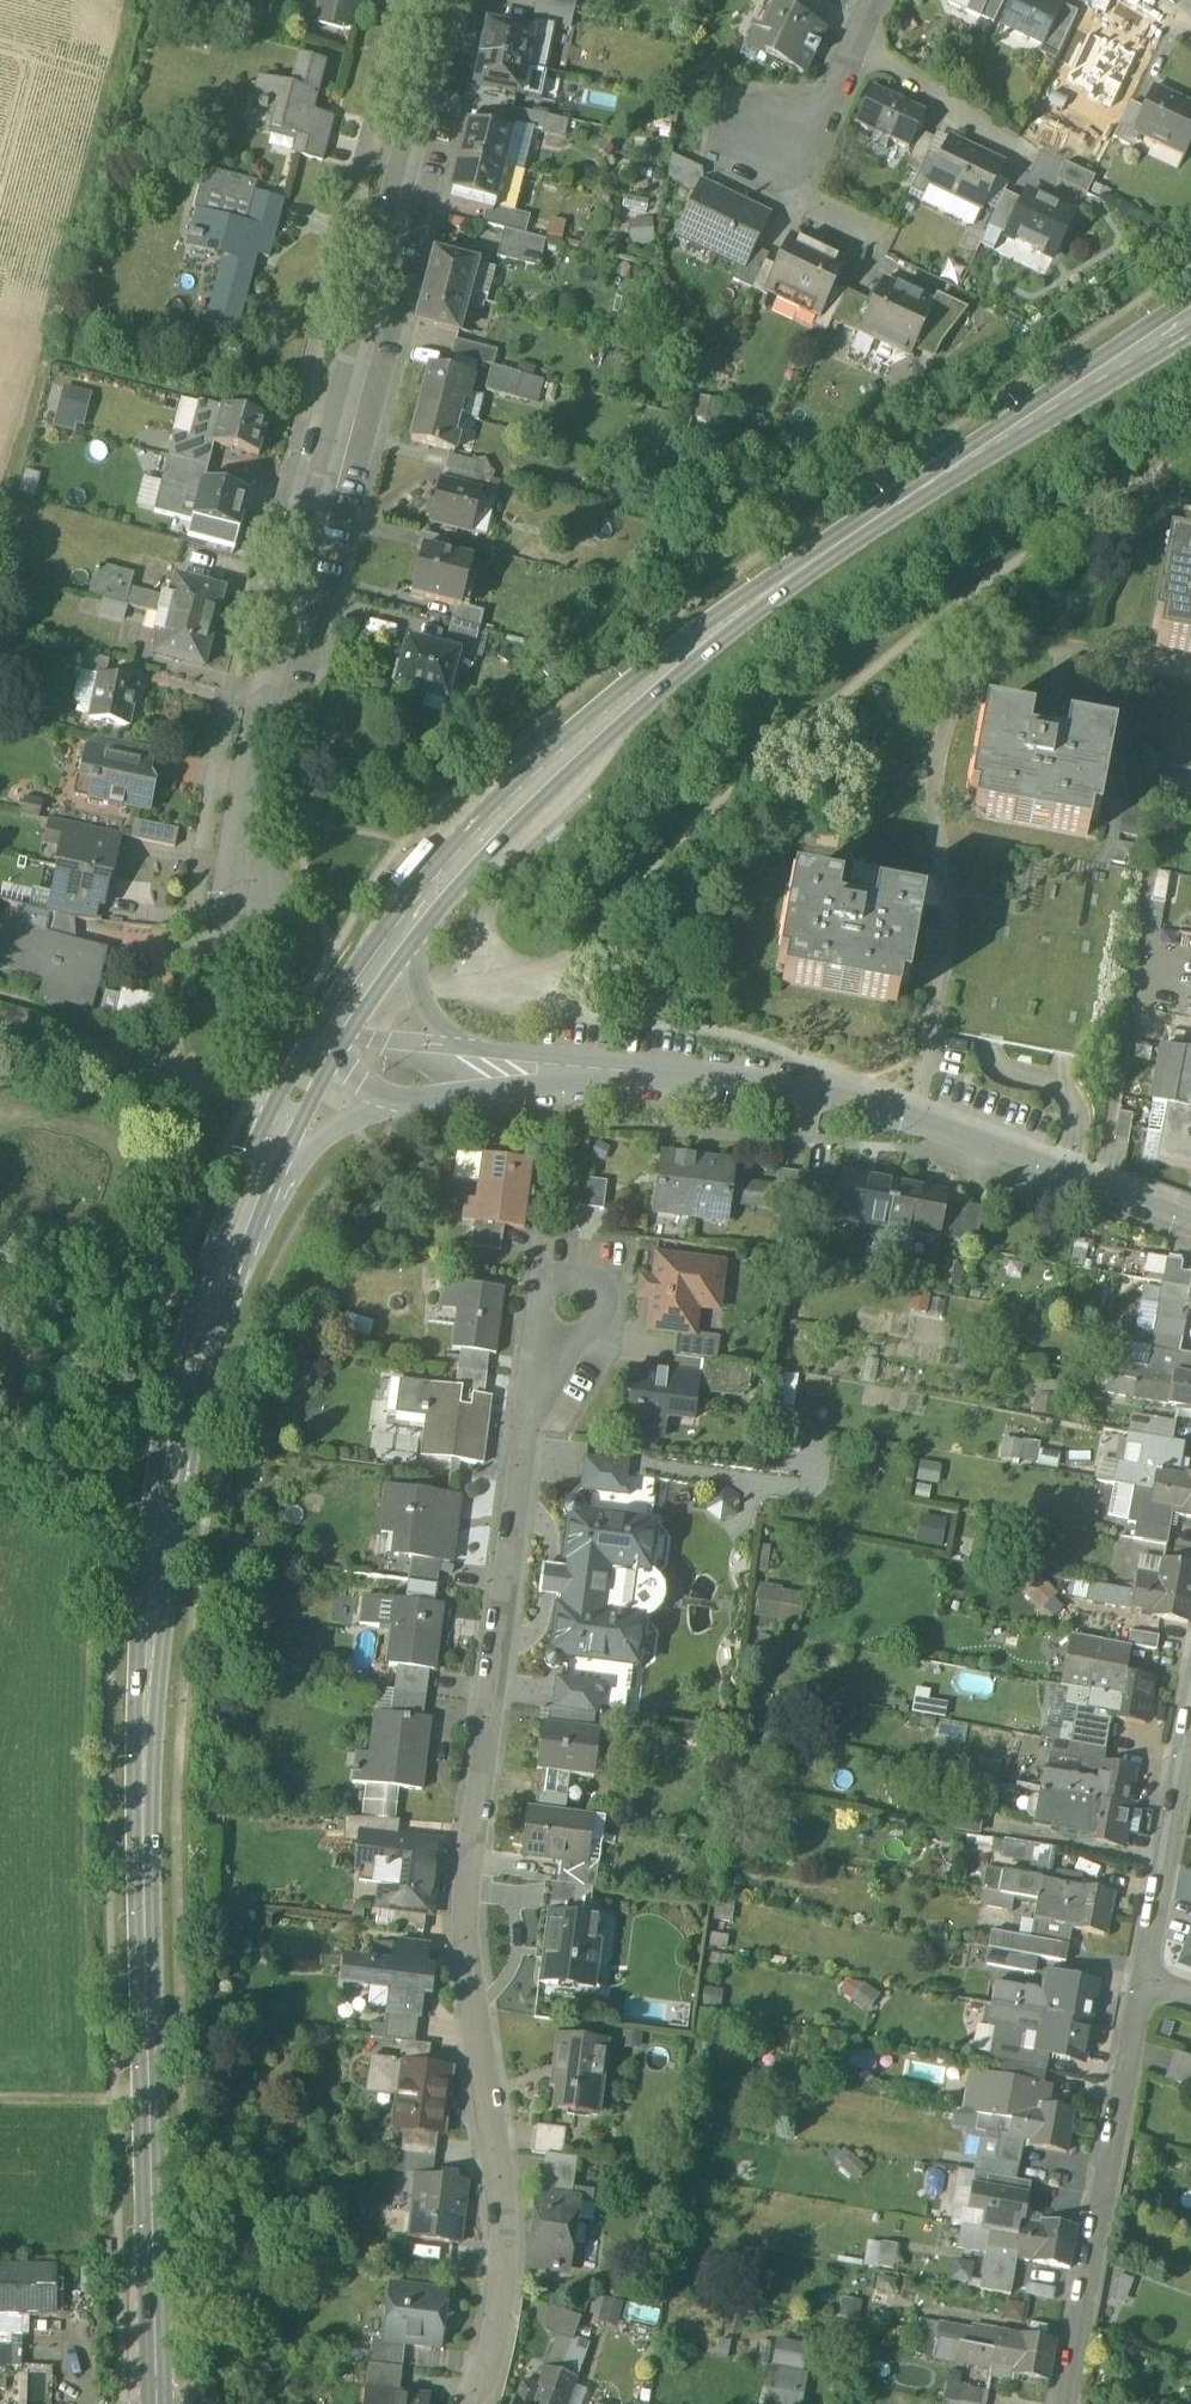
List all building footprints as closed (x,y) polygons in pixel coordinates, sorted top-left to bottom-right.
[(313,21),(354,31),(362,3),(364,3),(365,0),(319,0),(313,21)] [(538,7),(573,14),(576,0),(539,0),(538,7)] [(777,8),(816,26),(827,2),(822,0),(781,0),(777,8)] [(957,9),(980,20),(981,18),(989,0),(961,0),(957,9)] [(981,18),(991,23),(1002,0),(989,0),(981,18)] [(1049,0),(1009,0),(998,23),(1042,44),(1044,44),(1062,6),(1049,0)] [(777,8),(766,2),(753,31),(741,56),(764,67),(767,60),(802,77),(812,57),(815,59),(820,48),(817,46),(824,30),(816,26),(777,8)] [(1078,13),(1062,6),(1044,44),(1042,44),(1037,55),(1054,63),(1078,13)] [(573,14),(538,7),(534,22),(570,30),(573,14)] [(533,29),(515,25),(514,32),(531,36),(533,29)] [(514,32),(489,26),(482,60),(524,69),(531,36),(514,32)] [(288,88),(257,79),(249,105),(258,107),(256,114),(265,116),(267,112),(265,111),(266,110),(275,112),(270,128),(297,137),(301,138),(304,128),(328,136),(333,119),(306,111),(308,104),(313,105),(325,66),(298,58),(288,88)] [(524,69),(482,60),(476,87),(519,96),(524,69)] [(925,113),(871,88),(853,125),(872,134),(870,139),(886,147),(888,141),(907,150),(925,113)] [(1151,90),(1142,110),(1131,133),(1183,157),(1190,140),(1190,109),(1151,90)] [(1130,105),(1119,127),(1131,133),(1142,110),(1130,105)] [(513,136),(468,125),(460,158),(505,170),(513,136)] [(328,136),(304,128),(301,138),(297,137),(291,154),(320,163),(328,136)] [(978,154),(950,141),(942,158),(925,197),(923,201),(950,214),(978,154)] [(916,179),(911,191),(925,197),(942,158),(929,152),(923,164),(916,179)] [(978,154),(950,214),(974,225),(1002,165),(978,154)] [(698,168),(672,156),(669,176),(695,189),(697,184),(698,168)] [(505,170),(460,158),(451,194),(454,194),(451,203),(486,212),(494,213),(495,208),(505,170)] [(923,164),(910,158),(903,159),(898,171),(916,179),(923,164)] [(1088,195),(1095,178),(1068,165),(1060,183),(1088,195)] [(196,213),(245,226),(247,219),(253,194),(256,185),(206,173),(196,213)] [(765,215),(702,185),(685,220),(692,224),(684,240),(739,266),(741,267),(750,247),(765,215)] [(1053,257),(1073,214),(1029,193),(1024,204),(1008,236),(1053,257)] [(282,201),(253,194),(247,219),(276,226),(282,201)] [(991,228),(1008,236),(1024,204),(1006,196),(991,228)] [(531,217),(495,208),(494,213),(486,212),(482,225),(526,236),(531,217)] [(245,226),(196,213),(191,234),(187,233),(185,240),(200,244),(201,241),(225,248),(205,325),(234,333),(252,265),(249,265),(251,255),(267,259),(276,226),(247,219),(245,226)] [(652,217),(629,219),(631,242),(653,240),(652,217)] [(562,238),(564,221),(547,219),(546,236),(562,238)] [(843,263),(791,238),(777,268),(766,290),(769,291),(805,308),(809,299),(821,305),(823,306),(833,284),(843,263)] [(769,255),(750,247),(741,267),(739,266),(732,281),(752,291),(765,262),(769,255)] [(518,251),(515,263),(539,269),(542,257),(518,251)] [(476,266),(435,255),(426,288),(468,299),(476,266)] [(765,262),(752,291),(766,297),(769,291),(766,290),(777,268),(765,262)] [(934,304),(883,281),(873,303),(874,303),(860,333),(911,357),(915,349),(933,357),(939,343),(965,311),(937,298),(934,304)] [(833,284),(823,306),(821,305),(810,326),(827,334),(833,321),(846,292),(847,291),(833,284)] [(468,299),(426,288),(417,323),(459,334),(468,299)] [(873,303),(847,291),(846,292),(833,321),(860,333),(874,303),(873,303)] [(498,352),(456,341),(452,357),(492,367),(494,368),(498,352)] [(472,378),(429,367),(419,406),(458,416),(462,401),(466,402),(472,378)] [(494,368),(492,367),(485,392),(514,399),(520,375),(494,368)] [(88,398),(66,392),(59,416),(82,422),(88,398)] [(222,408),(199,402),(190,438),(189,439),(213,445),(222,408)] [(458,416),(419,406),(410,442),(453,453),(457,436),(453,435),(458,416)] [(268,420),(222,408),(213,445),(214,445),(259,457),(268,420)] [(213,445),(189,439),(190,438),(174,434),(168,457),(208,467),(214,445),(213,445)] [(208,467),(168,457),(162,483),(198,492),(199,495),(203,482),(205,482),(208,467)] [(474,463),(449,457),(446,471),(471,477),(471,476),(474,463)] [(471,477),(446,471),(442,485),(480,495),(487,496),(490,481),(471,476),(471,477)] [(205,482),(203,482),(199,495),(194,518),(213,523),(240,530),(249,494),(205,482)] [(198,492),(162,483),(154,512),(193,522),(194,518),(199,495),(198,492)] [(442,485),(438,484),(433,505),(428,504),(425,516),(430,517),(429,522),(470,532),(480,495),(442,485)] [(240,530),(213,523),(207,548),(233,555),(240,530)] [(449,541),(422,534),(418,550),(422,551),(422,550),(445,556),(449,541)] [(1167,545),(1152,630),(1158,631),(1155,648),(1190,655),(1190,550),(1167,545)] [(445,556),(422,550),(422,551),(410,597),(454,608),(461,610),(461,608),(473,563),(445,556)] [(134,577),(101,568),(93,598),(102,600),(126,606),(130,593),(134,577)] [(192,581),(176,577),(170,596),(165,617),(214,629),(224,590),(202,584),(202,582),(192,579),(192,581)] [(165,595),(160,615),(165,617),(170,596),(165,595)] [(126,606),(102,600),(99,615),(122,621),(126,606)] [(483,613),(461,608),(461,610),(454,608),(451,621),(479,628),(483,613)] [(165,617),(160,615),(155,633),(160,635),(165,617)] [(214,629),(165,617),(160,635),(155,655),(204,668),(214,629)] [(479,628),(451,621),(443,652),(456,655),(456,657),(471,661),(479,628)] [(443,652),(407,642),(401,666),(397,665),(393,681),(397,682),(396,687),(445,700),(456,657),(456,655),(443,652)] [(108,660),(84,654),(80,672),(99,676),(99,675),(105,676),(108,660)] [(105,676),(99,675),(99,676),(89,719),(129,728),(139,683),(105,676)] [(1110,735),(983,714),(968,798),(975,799),(972,817),(1012,824),(1012,823),(1047,829),(1047,830),(1086,836),(1089,820),(1096,821),(1110,735)] [(149,749),(96,738),(93,753),(146,764),(149,749)] [(93,753),(85,751),(80,777),(87,779),(87,780),(90,784),(91,784),(88,800),(110,804),(110,806),(122,809),(123,807),(150,813),(155,791),(148,789),(153,766),(146,764),(93,753)] [(1147,839),(1151,815),(1123,811),(1119,835),(1147,839)] [(175,847),(179,832),(137,821),(133,836),(175,847)] [(117,835),(70,825),(69,833),(89,838),(88,844),(114,850),(117,835)] [(69,833),(64,832),(57,867),(110,879),(113,879),(118,851),(114,850),(88,844),(89,838),(69,833)] [(110,879),(59,868),(53,895),(33,891),(29,907),(47,911),(47,912),(61,916),(65,898),(93,905),(104,907),(110,879)] [(1151,897),(1166,899),(1168,886),(1179,887),(1180,874),(1155,871),(1151,897)] [(921,904),(790,881),(775,966),(782,968),(780,984),(895,1004),(898,988),(906,989),(921,904)] [(93,905),(65,898),(61,916),(71,919),(74,919),(90,921),(93,905)] [(47,912),(44,911),(37,935),(65,942),(71,919),(61,916),(47,912)] [(4,926),(0,941),(0,966),(49,979),(44,996),(89,1009),(104,953),(65,942),(37,935),(4,926)] [(158,999),(121,989),(113,1022),(149,1032),(158,999)] [(1162,1049),(1152,1105),(1165,1108),(1190,1112),(1190,1054),(1162,1049)] [(1165,1108),(1162,1137),(1190,1142),(1190,1112),(1165,1108)] [(1162,1137),(1157,1166),(1190,1171),(1190,1142),(1162,1137)] [(454,1151),(453,1178),(475,1179),(476,1152),(454,1151)] [(698,1161),(663,1156),(655,1213),(691,1218),(698,1161)] [(531,1163),(480,1157),(477,1184),(483,1185),(479,1225),(503,1228),(523,1230),(531,1163)] [(734,1165),(698,1161),(691,1218),(727,1222),(729,1203),(729,1198),(731,1184),(734,1165)] [(807,1175),(778,1172),(776,1190),(775,1200),(776,1200),(803,1204),(807,1175)] [(821,1177),(807,1175),(803,1204),(802,1210),(817,1212),(821,1177)] [(895,1187),(843,1177),(835,1219),(887,1229),(895,1187)] [(607,1182),(579,1179),(575,1207),(603,1211),(607,1182)] [(776,1190),(731,1184),(729,1198),(729,1203),(775,1209),(776,1200),(775,1200),(776,1190)] [(947,1196),(895,1187),(887,1229),(940,1238),(947,1196)] [(982,1211),(953,1206),(947,1240),(976,1245),(982,1211)] [(479,1225),(474,1225),(471,1249),(500,1253),(503,1228),(479,1225)] [(723,1265),(657,1257),(648,1330),(678,1334),(694,1336),(694,1335),(699,1290),(720,1293),(723,1265)] [(1162,1286),(1189,1291),(1190,1279),(1190,1275),(1182,1273),(1183,1266),(1167,1262),(1162,1286)] [(503,1291),(458,1285),(450,1351),(487,1356),(495,1357),(503,1291)] [(1186,1307),(1189,1291),(1162,1286),(1156,1319),(1183,1324),(1186,1307)] [(1184,1324),(1156,1319),(1153,1336),(1181,1341),(1184,1324)] [(720,1339),(694,1335),(694,1336),(678,1334),(675,1359),(707,1363),(716,1364),(720,1339)] [(1181,1341),(1153,1336),(1151,1349),(1150,1352),(1177,1357),(1178,1357),(1179,1354),(1182,1341),(1181,1341)] [(1177,1357),(1150,1352),(1151,1349),(1130,1346),(1127,1365),(1139,1367),(1174,1374),(1177,1357)] [(487,1356),(459,1353),(457,1371),(485,1374),(487,1356)] [(1179,1354),(1178,1357),(1177,1357),(1174,1374),(1171,1390),(1190,1394),(1190,1356),(1179,1354)] [(675,1359),(674,1359),(672,1374),(700,1378),(705,1378),(707,1363),(675,1359)] [(1139,1367),(1127,1365),(1124,1381),(1136,1384),(1139,1367)] [(1174,1374),(1139,1367),(1136,1384),(1150,1386),(1171,1390),(1174,1374)] [(672,1374),(633,1369),(625,1434),(658,1438),(661,1414),(694,1418),(700,1378),(672,1374)] [(485,1374),(457,1371),(454,1391),(463,1392),(462,1397),(481,1400),(485,1374)] [(454,1391),(407,1384),(403,1408),(415,1410),(414,1417),(433,1420),(428,1455),(461,1459),(460,1464),(482,1467),(489,1419),(479,1418),(481,1400),(462,1397),(463,1392),(454,1391)] [(1150,1386),(1136,1384),(1133,1401),(1147,1403),(1150,1386)] [(1171,1390),(1168,1407),(1189,1411),(1188,1415),(1190,1415),(1190,1394),(1171,1390)] [(1135,1418),(1131,1437),(1172,1444),(1175,1425),(1135,1418)] [(1131,1437),(1126,1465),(1181,1476),(1186,1447),(1172,1444),(1131,1437)] [(1001,1439),(1000,1463),(1056,1465),(1057,1451),(1038,1451),(1038,1441),(1001,1439)] [(627,1465),(585,1460),(581,1491),(589,1492),(628,1497),(629,1497),(630,1487),(625,1486),(626,1475),(627,1465)] [(1126,1465),(1118,1464),(1114,1484),(1152,1491),(1155,1475),(1180,1480),(1181,1476),(1126,1465)] [(936,1483),(939,1468),(920,1465),(917,1480),(936,1483)] [(628,1497),(589,1492),(586,1515),(652,1523),(655,1498),(655,1497),(653,1497),(655,1479),(626,1475),(625,1486),(630,1487),(629,1497),(628,1497)] [(1181,1476),(1180,1480),(1155,1475),(1152,1491),(1190,1498),(1190,1477),(1181,1476)] [(736,1511),(730,1485),(707,1491),(712,1516),(736,1511)] [(1172,1511),(1150,1506),(1152,1491),(1134,1489),(1115,1485),(1109,1516),(1128,1520),(1127,1524),(1136,1526),(1136,1524),(1169,1530),(1172,1515),(1171,1515),(1172,1511)] [(457,1498),(389,1489),(383,1536),(410,1539),(407,1560),(411,1560),(440,1564),(449,1565),(457,1498)] [(1152,1491),(1150,1506),(1172,1511),(1171,1515),(1172,1515),(1190,1519),(1190,1498),(1152,1491)] [(566,1516),(569,1519),(564,1560),(568,1561),(566,1570),(563,1570),(559,1598),(563,1599),(561,1608),(558,1608),(553,1649),(549,1651),(546,1654),(544,1658),(545,1662),(546,1666),(550,1669),(553,1670),(558,1670),(561,1668),(564,1665),(565,1661),(565,1657),(568,1657),(634,1666),(637,1666),(643,1619),(640,1618),(646,1571),(649,1571),(655,1524),(652,1523),(586,1515),(583,1514),(585,1510),(584,1506),(582,1502),(579,1500),(575,1498),(571,1499),(567,1501),(565,1504),(564,1508),(564,1512),(566,1516)] [(915,1544),(941,1545),(943,1517),(916,1516),(915,1544)] [(1169,1530),(1136,1524),(1136,1526),(1133,1541),(1166,1546),(1169,1530)] [(440,1564),(411,1560),(408,1583),(437,1587),(440,1564)] [(1162,1561),(1158,1584),(1136,1580),(1134,1593),(1190,1604),(1190,1566),(1162,1561)] [(1022,1594),(1039,1610),(1056,1593),(1039,1576),(1022,1594)] [(437,1587),(408,1583),(406,1602),(435,1606),(438,1587),(437,1587)] [(755,1585),(753,1618),(792,1621),(794,1587),(755,1585)] [(1134,1593),(1089,1585),(1086,1602),(1126,1609),(1131,1610),(1134,1593)] [(1134,1593),(1131,1610),(1153,1614),(1152,1618),(1188,1625),(1190,1608),(1190,1604),(1134,1593)] [(406,1602),(363,1597),(359,1626),(393,1630),(389,1668),(396,1669),(426,1673),(436,1674),(444,1607),(406,1602)] [(1153,1632),(1155,1619),(1131,1617),(1130,1630),(1153,1632)] [(1159,1638),(1131,1633),(1129,1647),(1157,1651),(1159,1638)] [(1128,1647),(1089,1640),(1086,1656),(1125,1663),(1128,1647)] [(1125,1663),(1086,1656),(1084,1671),(1116,1677),(1122,1678),(1125,1663)] [(634,1666),(568,1657),(565,1680),(605,1685),(603,1695),(598,1694),(597,1706),(626,1710),(628,1691),(630,1692),(634,1666)] [(426,1673),(396,1669),(393,1692),(423,1695),(426,1673)] [(1084,1671),(1068,1669),(1064,1688),(1069,1689),(1090,1693),(1093,1678),(1115,1682),(1116,1677),(1084,1671)] [(1115,1682),(1093,1678),(1090,1693),(1148,1704),(1152,1684),(1122,1678),(1116,1677),(1115,1682)] [(565,1680),(557,1679),(552,1711),(595,1716),(597,1706),(598,1694),(603,1695),(605,1685),(565,1680)] [(912,1712),(945,1715),(946,1702),(927,1700),(928,1689),(914,1688),(912,1712)] [(1090,1693),(1069,1689),(1066,1705),(1079,1707),(1075,1730),(1108,1736),(1112,1719),(1108,1718),(1109,1714),(1087,1709),(1090,1693)] [(423,1695),(393,1692),(390,1716),(420,1720),(423,1695)] [(1148,1704),(1090,1693),(1087,1709),(1109,1714),(1108,1718),(1112,1719),(1144,1725),(1148,1704)] [(390,1716),(375,1715),(370,1757),(356,1756),(352,1784),(421,1793),(430,1722),(390,1716)] [(599,1731),(543,1724),(537,1771),(541,1771),(570,1775),(593,1778),(599,1731)] [(1108,1736),(1075,1730),(1072,1744),(1106,1750),(1108,1736)] [(1072,1744),(1053,1740),(1050,1757),(1080,1762),(1080,1761),(1103,1765),(1106,1750),(1072,1744)] [(1103,1765),(1080,1761),(1080,1762),(1077,1778),(1044,1772),(1040,1792),(1131,1809),(1138,1771),(1103,1765)] [(570,1775),(541,1771),(539,1795),(567,1799),(570,1775)] [(1131,1809),(1040,1792),(1034,1824),(1054,1827),(1053,1832),(1082,1837),(1081,1840),(1123,1848),(1131,1809)] [(567,1799),(539,1795),(537,1810),(565,1813),(567,1799)] [(537,1810),(532,1809),(526,1857),(563,1862),(583,1864),(583,1862),(589,1816),(565,1813),(537,1810)] [(399,1822),(344,1820),(343,1845),(357,1846),(358,1840),(385,1844),(386,1839),(396,1840),(399,1822)] [(992,1838),(991,1853),(1019,1857),(1021,1841),(992,1838)] [(385,1844),(358,1840),(357,1846),(354,1869),(382,1873),(377,1911),(395,1913),(425,1917),(430,1917),(439,1846),(396,1840),(386,1839),(385,1844)] [(1038,1864),(1052,1866),(1055,1851),(1028,1846),(1025,1861),(1038,1864)] [(583,1864),(563,1862),(560,1885),(593,1889),(596,1890),(599,1865),(583,1862),(583,1864)] [(1038,1902),(1052,1905),(1055,1890),(1077,1894),(1078,1888),(1049,1883),(1052,1866),(1038,1864),(1035,1880),(987,1871),(984,1892),(1016,1898),(1038,1902)] [(355,1883),(353,1901),(370,1904),(373,1885),(355,1883)] [(593,1889),(560,1885),(556,1915),(590,1920),(593,1889)] [(1114,1895),(1078,1888),(1077,1894),(1055,1890),(1052,1905),(1110,1915),(1114,1895)] [(1013,1914),(1016,1898),(984,1892),(981,1909),(1013,1914)] [(1038,1902),(1031,1941),(1069,1947),(1072,1929),(1069,1929),(1070,1925),(1049,1921),(1052,1905),(1038,1902)] [(1110,1915),(1052,1905),(1049,1921),(1070,1925),(1069,1929),(1072,1929),(1107,1936),(1110,1915)] [(425,1917),(395,1913),(393,1930),(423,1934),(425,1917)] [(556,1915),(548,1914),(539,1985),(595,1992),(602,1944),(596,1944),(599,1921),(590,1920),(556,1915)] [(1031,1941),(992,1934),(989,1949),(1037,1958),(1065,1963),(1068,1947),(1031,1941)] [(1182,1965),(1190,1968),(1190,1940),(1182,1965)] [(395,1946),(374,1944),(372,1965),(361,1963),(361,1964),(356,1964),(353,1985),(359,1986),(369,1988),(367,2008),(387,2011),(387,2013),(417,2017),(420,2017),(422,1995),(425,1995),(428,1972),(425,1971),(428,1949),(395,1945),(395,1946)] [(1037,1958),(989,1949),(986,1966),(1034,1975),(1037,1958)] [(1040,1992),(994,1984),(991,2006),(992,2006),(992,2005),(1091,2024),(1098,1984),(1043,1974),(1040,1992)] [(866,2010),(876,1995),(848,1976),(838,1991),(866,2010)] [(1091,2024),(992,2005),(992,2006),(988,2025),(998,2027),(995,2044),(994,2044),(994,2046),(1049,2056),(1084,2062),(1091,2024)] [(417,2017),(387,2013),(385,2027),(383,2041),(414,2045),(417,2017)] [(385,2027),(372,2025),(371,2039),(383,2041),(385,2027)] [(608,2043),(555,2036),(553,2052),(556,2052),(554,2066),(554,2067),(556,2070),(559,2073),(558,2081),(554,2080),(551,2081),(549,2084),(548,2089),(549,2090),(550,2092),(552,2093),(550,2112),(566,2114),(567,2106),(600,2110),(603,2085),(599,2085),(605,2044),(608,2045),(608,2043)] [(1049,2056),(994,2046),(990,2061),(1016,2065),(1046,2071),(1049,2056)] [(1176,2052),(1165,2080),(1190,2090),(1190,2058),(1176,2052)] [(452,2071),(372,2061),(368,2091),(372,2091),(372,2089),(399,2092),(395,2125),(414,2127),(413,2132),(410,2131),(410,2134),(439,2138),(443,2138),(452,2071)] [(1040,2106),(1046,2071),(1016,2065),(1012,2082),(1032,2086),(1028,2104),(1038,2106),(1040,2106)] [(1016,2101),(995,2097),(991,2117),(990,2118),(1012,2122),(1015,2106),(1016,2101)] [(1040,2106),(1038,2106),(1037,2110),(1015,2106),(1012,2122),(1070,2132),(1074,2112),(1040,2106)] [(1012,2122),(990,2118),(991,2117),(979,2115),(976,2131),(999,2135),(994,2160),(1019,2165),(1023,2145),(1025,2141),(1031,2142),(1030,2147),(1067,2153),(1070,2133),(1070,2132),(1012,2122)] [(560,2129),(541,2126),(538,2128),(535,2130),(534,2132),(532,2147),(533,2149),(534,2152),(535,2154),(537,2155),(545,2156),(557,2157),(560,2156),(561,2155),(563,2153),(563,2151),(565,2137),(565,2135),(564,2132),(562,2130),(560,2129)] [(439,2138),(410,2134),(407,2156),(435,2160),(437,2160),(439,2138)] [(838,2166),(856,2179),(866,2166),(848,2153),(838,2166)] [(435,2160),(407,2156),(405,2176),(417,2177),(433,2179),(435,2160)] [(557,2157),(545,2156),(540,2195),(582,2200),(581,2203),(592,2204),(594,2192),(572,2189),(576,2160),(557,2157)] [(994,2160),(982,2157),(979,2174),(988,2176),(1016,2181),(1019,2165),(994,2160)] [(1016,2181),(988,2176),(986,2189),(1029,2197),(1031,2184),(1016,2181)] [(433,2179),(417,2177),(409,2241),(458,2247),(466,2184),(433,2179)] [(986,2189),(972,2187),(968,2209),(977,2211),(973,2229),(973,2230),(990,2233),(1016,2238),(1018,2222),(1024,2223),(1029,2197),(986,2189)] [(540,2195),(537,2195),(528,2265),(554,2268),(553,2271),(558,2272),(558,2269),(566,2270),(572,2221),(579,2222),(581,2203),(582,2200),(540,2195)] [(1041,2226),(1024,2223),(1018,2222),(1016,2238),(1073,2248),(1077,2228),(1041,2221),(1041,2226)] [(990,2233),(973,2230),(973,2229),(962,2227),(958,2248),(986,2253),(990,2233)] [(1016,2238),(990,2233),(986,2253),(982,2276),(1013,2281),(1017,2259),(1069,2269),(1073,2248),(1016,2238)] [(865,2261),(887,2263),(889,2243),(867,2240),(865,2261)] [(0,2267),(0,2317),(5,2317),(5,2312),(22,2312),(56,2312),(57,2268),(0,2267)] [(1013,2281),(982,2276),(980,2289),(1011,2295),(1013,2281)] [(447,2293),(390,2285),(383,2342),(383,2343),(403,2345),(440,2350),(447,2293)] [(615,2324),(622,2304),(601,2298),(594,2317),(615,2324)] [(1004,2302),(1004,2318),(1022,2319),(1023,2303),(1004,2302)] [(5,2312),(5,2317),(0,2317),(0,2349),(22,2350),(22,2312),(5,2312)] [(937,2340),(995,2351),(998,2336),(998,2335),(940,2324),(937,2340)] [(916,2334),(915,2353),(930,2354),(931,2335),(916,2334)] [(1057,2341),(1021,2335),(1020,2340),(998,2336),(995,2351),(1053,2362),(1057,2341)] [(572,2342),(556,2336),(545,2367),(545,2368),(561,2373),(572,2342)] [(403,2345),(383,2343),(383,2342),(380,2342),(378,2339),(371,2338),(367,2364),(401,2368),(403,2345)] [(773,2339),(772,2367),(798,2367),(798,2340),(773,2339)] [(995,2351),(937,2340),(933,2360),(991,2371),(992,2367),(995,2351)] [(1053,2362),(995,2351),(992,2367),(1014,2371),(1013,2376),(1015,2376),(1049,2382),(1053,2362)] [(401,2368),(367,2364),(364,2392),(375,2394),(375,2390),(398,2393),(401,2368)] [(1014,2371),(992,2367),(991,2371),(990,2379),(1013,2384),(1015,2376),(1013,2376),(1014,2371)] [(545,2368),(533,2400),(543,2403),(550,2403),(561,2373),(545,2368)] [(806,2373),(764,2368),(760,2403),(802,2403),(806,2373)] [(550,2403),(566,2403),(575,2378),(561,2373),(550,2403)] [(960,2403),(986,2403),(988,2394),(947,2386),(945,2401),(960,2403)] [(375,2390),(375,2394),(374,2403),(428,2403),(429,2397),(398,2393),(375,2390)] [(519,2395),(516,2403),(543,2403),(533,2400),(519,2395)]
